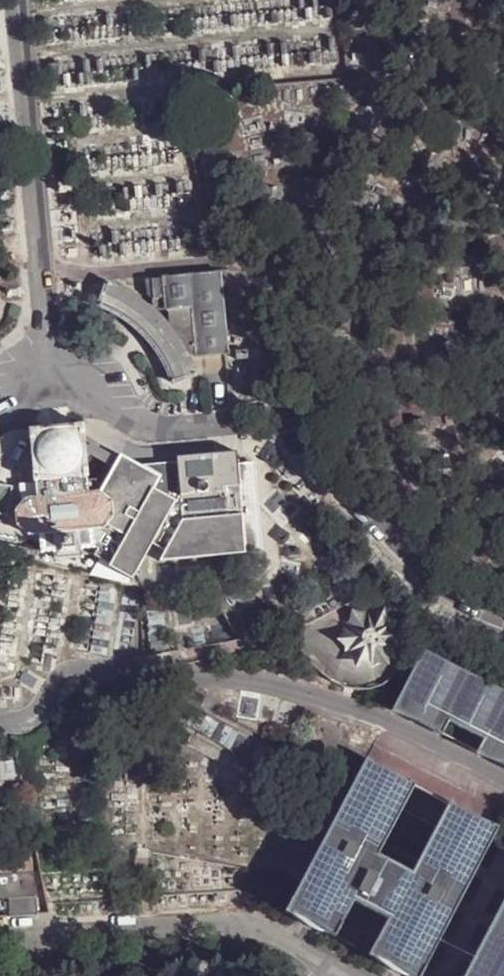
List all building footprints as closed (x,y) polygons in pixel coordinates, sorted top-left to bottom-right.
[(197,359),(230,356),(222,276),(162,281),(164,301),(167,315),(193,313),(197,359)] [(162,281),(145,282),(145,298),(154,305),(164,301),(162,281)] [(108,285),(100,309),(117,317),(136,330),(152,346),(165,364),(175,384),(198,375),(193,364),(182,343),(168,324),(150,308),(130,295),(108,285)] [(96,493),(86,494),(83,455),(82,445),(81,433),(83,433),(82,421),(30,425),(31,437),(33,437),(38,498),(22,500),(13,510),(14,527),(26,536),(40,535),(41,553),(53,552),(54,559),(78,558),(78,549),(91,549),(90,531),(102,530),(111,519),(109,501),(96,493)] [(141,466),(118,453),(116,458),(91,445),(82,445),(83,455),(90,455),(111,468),(96,493),(109,501),(111,519),(102,530),(90,531),(91,549),(78,549),(78,558),(96,557),(109,565),(107,568),(129,581),(151,542),(166,551),(158,563),(247,555),(239,464),(238,453),(178,458),(178,463),(181,495),(175,501),(153,488),(160,476),(141,466)] [(178,463),(141,466),(160,476),(153,488),(175,501),(181,495),(178,463)] [(254,463),(239,464),(247,555),(262,554),(254,463)] [(70,541),(60,542),(60,552),(71,552),(70,541)] [(370,609),(344,626),(346,656),(375,669),(400,653),(398,622),(370,609)] [(429,640),(397,703),(446,728),(454,713),(488,731),(481,745),(503,757),(503,679),(429,640)] [(368,748),(289,900),(343,927),(360,893),(393,911),(378,945),(428,971),(503,819),(503,818),(456,793),(420,860),(383,841),(418,773),(368,748)] [(10,901),(12,919),(39,917),(36,874),(0,877),(0,901),(10,901)] [(464,975),(503,975),(503,899),(464,975)]
